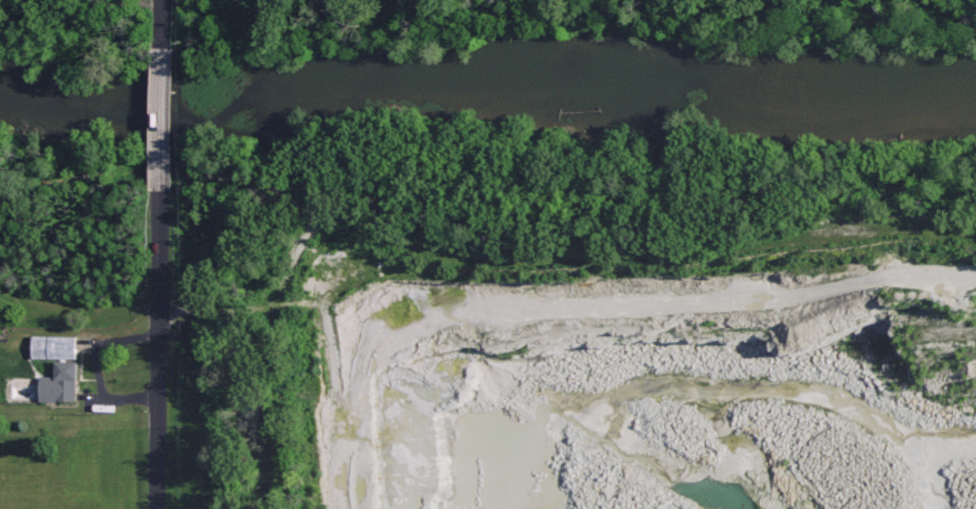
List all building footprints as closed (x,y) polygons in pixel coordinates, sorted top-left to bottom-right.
[(33,360),(77,360),(77,337),(34,337),(33,360)] [(79,362),(57,362),(57,378),(42,377),(41,402),(79,403),(79,362)]
